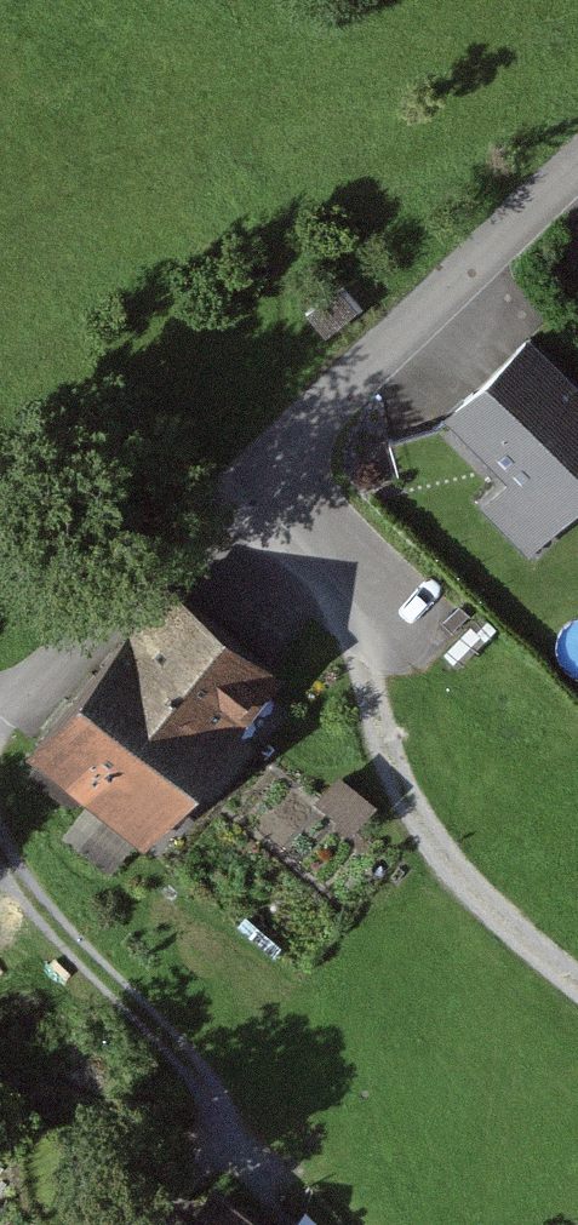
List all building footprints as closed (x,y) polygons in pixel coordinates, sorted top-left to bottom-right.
[(343,283),(309,312),(330,336),(364,307),(343,283)] [(527,334),(448,412),(495,460),(513,478),(485,505),(530,551),(577,504),(577,385),(527,334)] [(495,460),(448,412),(438,426),(388,439),(399,497),(472,482),(495,460)] [(284,672),(166,580),(31,752),(89,798),(140,837),(149,844),(284,672)] [(339,769),(314,798),(352,831),(377,802),(339,769)] [(140,837),(89,798),(61,833),(113,873),(140,837)] [(215,1187),(184,1224),(263,1224),(215,1187)]
